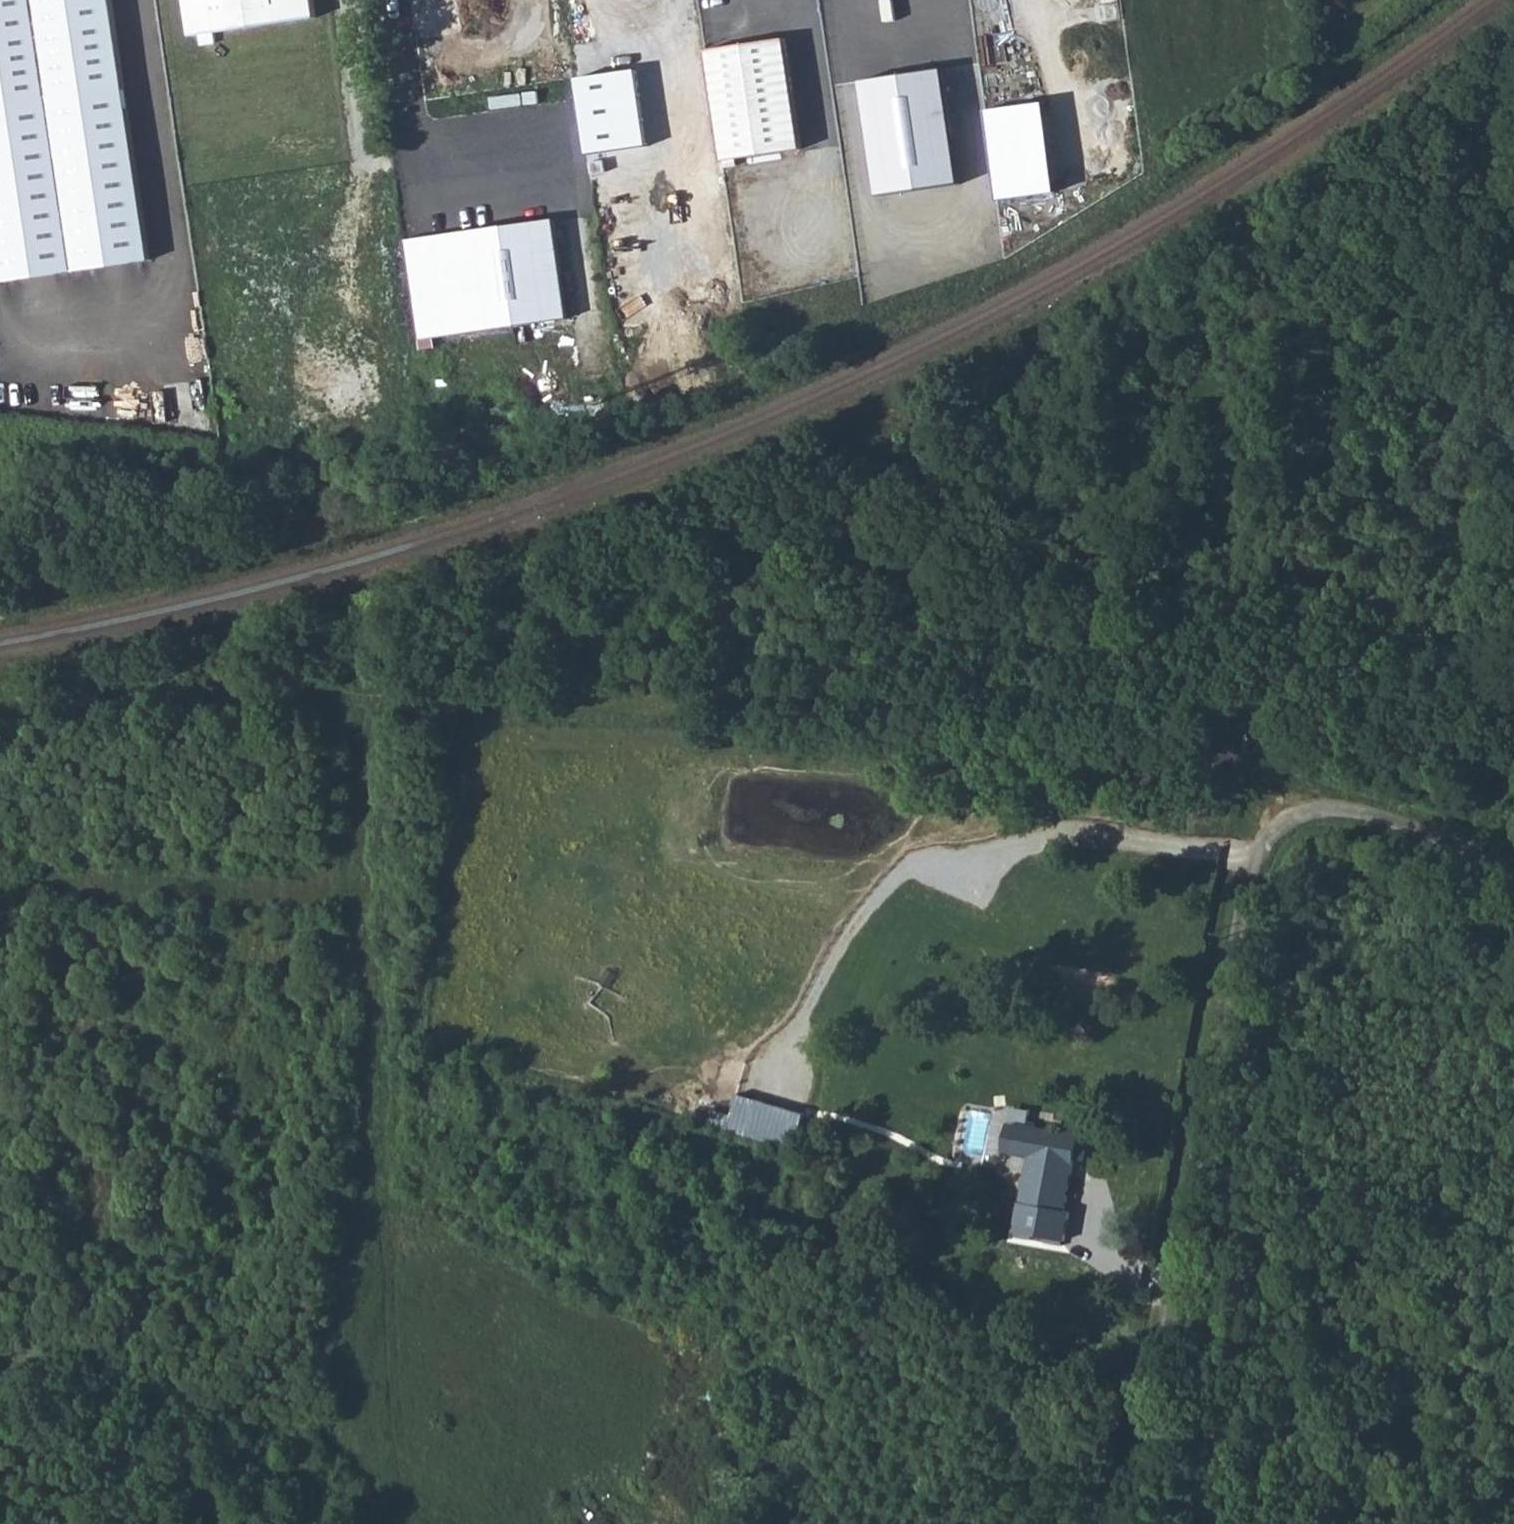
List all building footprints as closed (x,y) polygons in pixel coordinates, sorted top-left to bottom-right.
[(4,282),(152,256),(108,0),(0,0),(0,256),(4,282)] [(185,9),(192,8),(208,6),(242,0),(183,0),(185,9)] [(208,6),(192,8),(194,18),(209,15),(208,6)] [(779,22),(700,33),(716,143),(795,132),(779,22)] [(940,66),(857,76),(878,191),(960,183),(940,66)] [(1055,191),(1043,102),(982,109),(997,200),(1055,191)] [(566,317),(550,220),(402,241),(416,338),(566,317)] [(1019,1231),(1070,1237),(1074,1209),(1066,1206),(1079,1132),(1016,1121),(1014,1150),(1030,1154),(1019,1231)]
